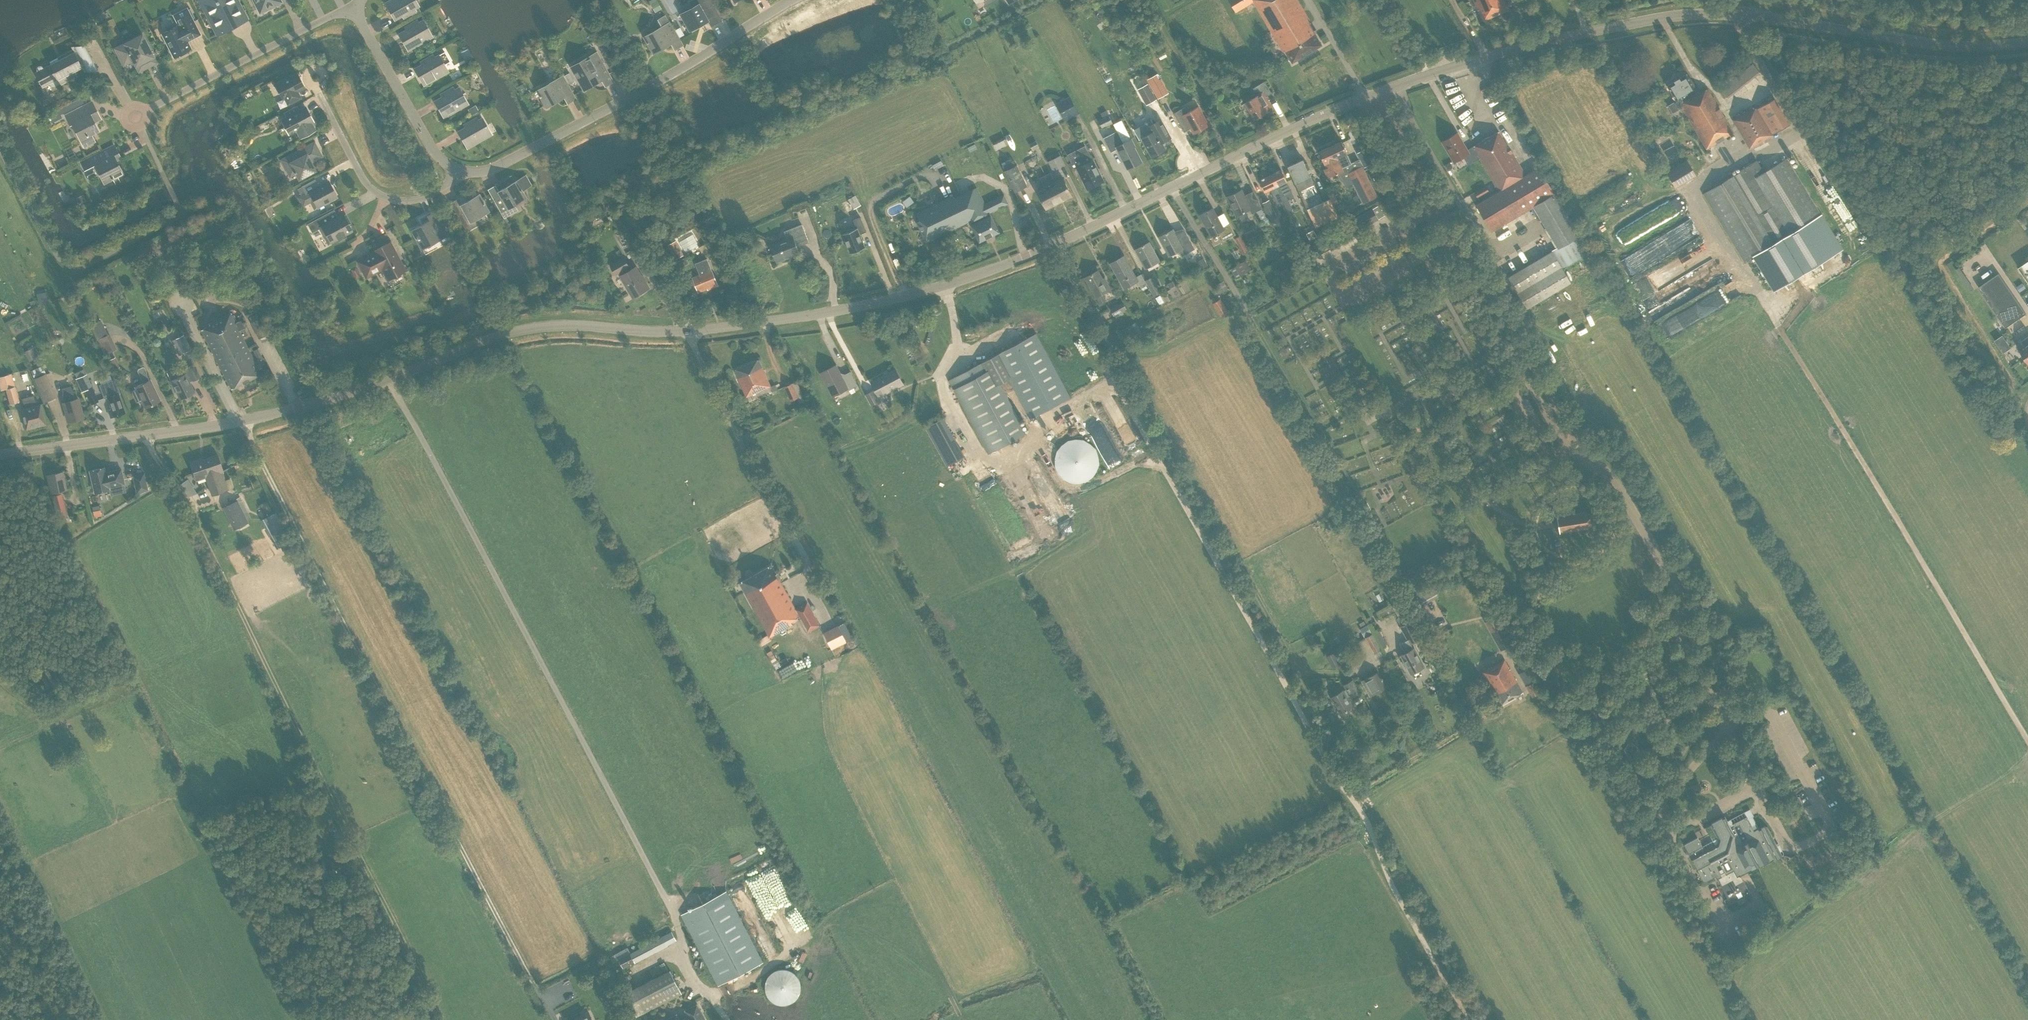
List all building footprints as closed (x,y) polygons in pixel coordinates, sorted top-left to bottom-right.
[(218,34),(247,20),(237,0),(201,0),(218,34)] [(254,4),(255,3),(260,13),(281,2),(281,0),(252,0),(254,4)] [(386,3),(395,19),(406,13),(407,16),(416,11),(414,8),(419,6),(415,0),(390,0),(386,3)] [(723,20),(712,0),(692,0),(690,1),(693,7),(681,14),(691,31),(709,20),(712,26),(723,20)] [(1236,12),(1253,1),(1283,52),(1286,50),(1293,62),(1322,45),(1309,23),(1311,22),(1298,0),(1229,0),(1236,12)] [(1509,10),(1504,0),(1474,0),(1478,11),(1480,10),(1484,20),(1509,10)] [(172,14),(178,25),(162,34),(174,57),(179,54),(180,57),(187,53),(186,51),(191,48),(191,47),(190,48),(186,41),(200,34),(186,7),(172,14)] [(675,49),(683,45),(670,22),(670,23),(666,15),(658,20),(662,27),(645,36),(654,53),(655,53),(653,50),(671,41),(675,49)] [(399,34),(408,50),(432,36),(423,20),(419,23),(417,20),(408,25),(410,27),(399,34)] [(681,27),(676,30),(680,37),(685,34),(681,27)] [(123,57),(126,63),(133,59),(139,70),(156,62),(152,54),(153,53),(147,42),(146,43),(142,35),(125,44),(126,45),(117,50),(121,58),(123,57)] [(37,69),(37,71),(37,72),(35,73),(42,87),(49,83),(52,88),(78,75),(75,70),(82,66),(85,72),(87,71),(98,70),(85,45),(71,46),(73,50),(49,62),(51,65),(44,68),(44,67),(43,68),(42,66),(40,65),(39,66),(37,67),(37,69)] [(426,62),(415,68),(424,85),(448,71),(444,64),(449,60),(445,52),(434,57),(433,55),(424,60),(426,62)] [(606,86),(614,81),(597,52),(572,67),(585,90),(584,87),(601,77),(606,86)] [(1728,98),(1760,72),(1753,63),(1720,88),(1728,98)] [(304,87),(297,73),(296,73),(297,74),(290,77),(289,76),(282,80),(283,81),(276,84),(275,84),(283,98),(285,97),(288,104),(300,97),(297,90),(304,87)] [(1148,79),(1158,97),(1168,92),(1161,79),(1159,80),(1157,74),(1148,79)] [(1687,74),(1667,85),(1676,100),(1669,104),(1672,111),(1679,107),(1677,104),(1680,102),(1707,148),(1734,132),(1708,89),(1701,93),(1700,91),(1689,97),(1688,94),(1696,89),(1687,74)] [(563,76),(538,90),(547,107),(548,107),(546,104),(564,94),(569,103),(576,99),(563,76)] [(1245,103),(1254,119),(1264,113),(1263,111),(1272,106),(1266,96),(1272,93),(1265,81),(1253,88),(1258,95),(1245,103)] [(1138,89),(1147,104),(1156,99),(1148,84),(1138,89)] [(468,103),(459,87),(454,90),(453,87),(444,92),(446,95),(435,101),(444,117),(468,103)] [(1070,95),(1056,103),(1065,121),(1079,113),(1070,95)] [(80,97),(61,107),(64,112),(83,102),(80,97)] [(1758,108),(1751,112),(1750,111),(1734,120),(1750,148),(1773,135),(1772,133),(1788,124),(1773,100),(1758,108)] [(101,119),(92,101),(65,115),(70,124),(72,123),(84,147),(95,141),(91,134),(99,130),(94,122),(101,119)] [(297,129),(300,135),(303,136),(313,130),(314,128),(311,122),(313,121),(306,107),(300,110),(297,105),(284,112),(286,118),(284,119),(283,121),(289,132),(291,132),(297,129)] [(476,106),(468,110),(471,115),(478,111),(476,106)] [(1195,133),(1209,125),(1198,106),(1189,112),(1186,106),(1174,113),(1185,131),(1192,128),(1195,133)] [(1103,128),(1113,123),(1109,115),(1098,120),(1103,128)] [(491,134),(482,118),(478,120),(476,117),(468,122),(469,125),(458,131),(468,148),(491,134)] [(1171,138),(1161,119),(1151,124),(1149,120),(1134,129),(1139,139),(1142,137),(1153,156),(1165,149),(1162,143),(1171,138)] [(1128,168),(1142,161),(1135,147),(1135,146),(1131,139),(1124,143),(1117,130),(1104,137),(1111,152),(1117,148),(1128,168)] [(1564,268),(1590,252),(1540,168),(1527,176),(1513,153),(1512,153),(1500,132),(1468,151),(1459,135),(1444,144),(1455,161),(1464,156),(1469,165),(1480,159),(1500,192),(1477,205),(1494,233),(1535,208),(1557,247),(1552,250),(1508,276),(1526,308),(1572,282),(1564,268)] [(997,151),(1007,146),(1004,140),(994,144),(997,151)] [(1033,149),(1039,146),(1036,141),(1030,144),(1033,149)] [(1352,162),(1342,141),(1320,152),(1327,168),(1325,169),(1329,178),(1341,171),(1346,182),(1353,178),(1364,203),(1378,196),(1360,159),(1352,162)] [(321,156),(314,143),(282,160),(290,175),(296,172),(299,178),(315,170),(310,161),(321,156)] [(104,183),(113,179),(115,183),(120,180),(118,176),(123,173),(119,166),(118,166),(112,156),(118,153),(114,145),(80,162),(84,170),(95,164),(104,183)] [(1085,155),(1069,163),(1072,170),(1078,167),(1088,188),(1103,180),(1088,150),(1083,152),(1085,155)] [(1053,170),(1059,167),(1065,164),(1061,155),(1049,161),(1053,170)] [(1842,250),(1787,158),(1764,172),(1757,160),(1730,176),(1731,177),(1704,193),(1745,261),(1768,247),(1772,254),(1757,263),(1774,290),(1842,250)] [(1289,166),(1308,209),(1324,202),(1304,159),(1289,166)] [(1686,160),(1667,172),(1676,187),(1695,175),(1686,160)] [(1028,185),(1017,164),(1005,170),(1015,191),(1028,185)] [(1283,169),(1271,175),(1284,202),(1286,206),(1290,204),(1289,200),(1295,197),(1288,182),(1283,169)] [(1046,175),(1059,203),(1072,196),(1063,178),(1056,182),(1052,172),(1046,175)] [(1045,187),(1038,190),(1047,209),(1059,203),(1046,175),(1040,178),(1045,187)] [(1284,202),(1271,175),(1260,180),(1265,192),(1272,189),(1279,204),(1284,202)] [(499,191),(495,185),(488,189),(504,218),(518,210),(514,204),(526,197),(522,190),(531,185),(526,176),(499,191)] [(314,209),(337,197),(329,181),(319,186),(315,179),(302,186),(305,192),(297,196),(302,206),(310,202),(314,209)] [(980,241),(1000,232),(990,212),(1009,202),(1004,193),(985,203),(977,186),(955,197),(954,194),(931,205),(926,207),(916,212),(920,219),(917,221),(927,241),(970,220),(980,241)] [(1478,198),(1489,192),(1486,186),(1475,192),(1478,198)] [(1254,207),(1256,212),(1259,214),(1261,220),(1266,218),(1258,200),(1252,203),(1249,194),(1244,196),(1241,190),(1228,196),(1236,215),(1254,207)] [(458,198),(450,203),(467,231),(480,223),(477,217),(489,211),(479,194),(461,204),(458,198)] [(848,213),(862,205),(856,195),(842,203),(848,213)] [(1308,209),(1317,227),(1339,217),(1331,199),(1324,202),(1308,209)] [(1272,220),(1278,217),(1270,200),(1264,203),(1272,220)] [(1373,208),(1355,218),(1361,229),(1380,219),(1373,208)] [(1224,227),(1214,209),(1201,215),(1212,236),(1219,232),(1224,241),(1237,234),(1231,223),(1224,227)] [(312,231),(320,227),(325,236),(327,234),(331,242),(337,238),(339,241),(347,237),(345,234),(352,230),(348,224),(350,223),(346,214),(344,215),(343,214),(334,219),(330,211),(308,224),(312,231)] [(411,230),(421,249),(447,235),(435,211),(427,215),(429,220),(411,230)] [(865,247),(860,234),(866,231),(861,216),(853,219),(857,228),(843,233),(851,253),(865,247)] [(189,237),(207,227),(203,220),(185,229),(189,237)] [(799,244),(799,246),(809,242),(802,224),(784,231),(787,238),(771,245),(777,261),(786,258),(785,256),(799,251),(797,245),(799,244)] [(1169,255),(1179,249),(1182,255),(1195,248),(1185,230),(1176,235),(1173,229),(1159,237),(1169,255)] [(1240,235),(1235,238),(1244,254),(1249,251),(1240,235)] [(684,254),(676,240),(668,245),(676,259),(684,254)] [(398,259),(389,242),(374,251),(375,253),(359,262),(367,276),(382,267),(389,279),(404,271),(402,266),(403,265),(399,259),(398,259)] [(1145,268),(1159,260),(1150,243),(1136,250),(1145,268)] [(1141,288),(1146,285),(1140,274),(1135,277),(1124,256),(1110,263),(1124,289),(1138,281),(1141,288)] [(678,268),(689,263),(686,257),(675,262),(678,268)] [(621,275),(633,295),(642,290),(643,291),(650,287),(644,278),(643,279),(636,267),(629,271),(627,267),(629,266),(625,258),(611,266),(616,274),(622,270),(624,274),(621,275)] [(694,279),(694,280),(688,282),(692,292),(698,290),(699,292),(712,286),(712,288),(717,286),(717,284),(718,284),(707,259),(696,264),(701,275),(694,279)] [(1236,278),(1252,269),(1247,260),(1231,269),(1236,278)] [(2027,282),(2027,261),(2019,268),(2027,282)] [(359,273),(356,266),(351,269),(356,278),(359,276),(359,273)] [(1276,273),(1280,281),(1291,275),(1287,267),(1286,268),(1276,273)] [(1102,293),(1111,288),(1109,284),(1107,285),(1098,270),(1085,278),(1096,297),(1097,296),(1100,302),(1105,299),(1102,293)] [(2006,328),(2027,314),(2000,274),(1979,287),(2006,328)] [(1161,291),(1153,276),(1146,280),(1154,295),(1161,291)] [(1216,285),(1221,293),(1228,288),(1223,280),(1216,285)] [(2023,283),(2017,287),(2020,292),(2026,288),(2023,283)] [(46,292),(37,294),(39,304),(48,302),(46,292)] [(1221,316),(1228,312),(1220,299),(1214,303),(1221,316)] [(1114,315),(1126,308),(1123,302),(1111,309),(1114,315)] [(230,313),(209,324),(210,325),(202,330),(232,389),(261,374),(230,313)] [(269,332),(261,317),(251,322),(259,337),(269,332)] [(1136,322),(1122,330),(1129,341),(1143,334),(1136,322)] [(1238,327),(1233,330),(1237,337),(1242,334),(1238,327)] [(1037,333),(951,379),(990,452),(1025,433),(999,383),(1010,377),(1032,418),(1071,397),(1037,333)] [(183,334),(171,340),(178,355),(191,349),(183,334)] [(105,354),(115,349),(108,335),(98,339),(105,354)] [(2027,362),(2027,337),(2021,341),(2024,345),(2019,349),(2027,362)] [(35,346),(25,351),(30,360),(40,355),(35,346)] [(263,358),(258,349),(255,350),(260,360),(263,358)] [(120,366),(115,357),(108,360),(113,370),(120,366)] [(746,397),(770,387),(758,360),(735,370),(746,397)] [(189,382),(200,377),(194,364),(183,369),(185,374),(171,381),(175,390),(176,389),(180,398),(194,392),(189,382)] [(842,376),(836,365),(821,373),(833,396),(848,389),(849,391),(858,386),(851,372),(842,376)] [(152,403),(159,400),(150,380),(149,380),(146,373),(147,371),(145,367),(143,367),(138,369),(138,370),(144,383),(136,386),(137,388),(133,390),(132,393),(137,401),(139,402),(143,400),(146,407),(153,404),(152,403)] [(904,384),(896,369),(872,382),(880,397),(904,384)] [(92,387),(86,373),(76,378),(82,391),(85,390),(92,404),(99,401),(93,386),(92,387)] [(45,402),(57,397),(46,374),(35,379),(45,402)] [(114,416),(125,412),(119,392),(120,392),(115,379),(99,384),(104,397),(108,396),(112,409),(109,410),(111,416),(114,415),(114,416)] [(804,397),(797,382),(784,388),(790,403),(799,399),(804,397)] [(70,422),(85,417),(79,398),(76,399),(73,390),(72,390),(71,386),(62,388),(66,402),(64,402),(70,422)] [(879,401),(874,390),(866,394),(872,405),(879,401)] [(25,428),(39,420),(28,399),(12,408),(8,402),(0,406),(0,410),(8,425),(17,420),(19,424),(23,422),(25,428)] [(1066,441),(1062,444),(1059,448),(1057,452),(1055,456),(1055,461),(1056,466),(1058,470),(1061,474),(1064,477),(1068,480),(1073,481),(1077,482),(1082,481),(1087,480),(1091,477),(1094,474),(1097,470),(1099,466),(1099,461),(1099,456),(1098,452),(1095,447),(1092,444),(1089,441),(1084,439),(1080,438),(1075,438),(1070,439),(1066,441)] [(203,457),(190,462),(196,480),(206,477),(212,495),(228,489),(222,471),(223,471),(217,454),(204,459),(203,457)] [(104,467),(90,470),(95,493),(110,489),(109,488),(125,484),(121,468),(106,472),(104,467)] [(62,471),(48,474),(52,492),(56,491),(57,494),(53,495),(58,518),(68,516),(62,490),(66,489),(62,471)] [(144,473),(134,476),(138,491),(147,489),(144,473)] [(193,487),(185,491),(189,497),(197,494),(193,487)] [(223,507),(234,529),(248,522),(237,500),(223,507)] [(101,515),(99,505),(93,506),(95,516),(101,515)] [(294,544),(276,511),(261,519),(270,536),(271,535),(277,547),(280,545),(283,550),(294,544)] [(1588,528),(1594,523),(1593,515),(1586,512),(1557,516),(1560,532),(1588,528)] [(808,631),(821,624),(808,602),(797,609),(772,565),(740,583),(770,637),(794,624),(792,621),(800,616),(808,631)] [(1392,607),(1398,616),(1406,611),(1400,602),(1392,607)] [(1414,671),(1425,665),(1416,647),(1415,648),(1412,643),(1423,637),(1414,620),(1400,627),(1407,640),(1400,644),(1405,653),(1402,654),(1409,666),(1411,665),(1414,671)] [(847,641),(839,624),(824,632),(832,648),(847,641)] [(1374,653),(1380,650),(1371,634),(1365,637),(1374,653)] [(1334,670),(1342,666),(1336,652),(1327,656),(1334,670)] [(1503,703),(1524,692),(1506,659),(1483,671),(1496,695),(1498,694),(1503,703)] [(1527,669),(1519,673),(1525,684),(1533,680),(1527,669)] [(1377,691),(1387,686),(1378,672),(1369,677),(1363,681),(1370,695),(1377,691)] [(1352,696),(1361,692),(1354,679),(1345,684),(1347,688),(1333,696),(1341,712),(1354,705),(1350,697),(1352,696)] [(1535,697),(1541,694),(1535,682),(1532,684),(1528,686),(1535,697)] [(1689,853),(1691,852),(1693,856),(1692,859),(1703,880),(1706,881),(1716,876),(1730,901),(1732,902),(1741,898),(1744,896),(1750,893),(1738,870),(1745,867),(1752,869),(1764,862),(1765,864),(1774,859),(1775,860),(1781,857),(1782,855),(1797,859),(1782,854),(1767,826),(1764,825),(1759,828),(1756,823),(1752,826),(1747,816),(1730,825),(1725,815),(1712,822),(1711,825),(1718,839),(1717,844),(1704,850),(1702,846),(1698,837),(1684,844),(1689,853)] [(762,962),(753,944),(726,892),(682,914),(709,967),(718,985),(762,962)] [(1746,900),(1744,896),(1741,898),(1737,900),(1739,904),(1746,900)] [(677,939),(672,931),(630,954),(630,953),(619,959),(624,967),(635,962),(635,963),(668,946),(667,944),(677,939)] [(792,970),(790,969),(788,969),(786,968),(784,968),(782,968),(780,968),(779,969),(777,969),(775,970),(774,971),(773,972),(771,973),(770,974),(769,975),(768,977),(767,979),(766,981),(766,983),(765,985),(765,987),(766,989),(766,991),(767,993),(768,995),(769,996),(770,998),(771,999),(772,1000),(774,1001),(775,1002),(777,1003),(778,1003),(780,1004),(782,1004),(784,1004),(786,1004),(788,1003),(790,1003),(792,1002),(794,1001),(795,999),(797,998),(798,996),(799,995),(800,993),(800,991),(801,990),(801,988),(801,986),(801,985),(801,983),(801,981),(800,979),(799,978),(798,976),(797,974),(795,973),(794,972),(792,970)] [(627,995),(639,1017),(684,992),(671,970),(627,995)] [(697,1005),(689,1009),(692,1015),(684,1019),(706,1019),(697,1005)]
